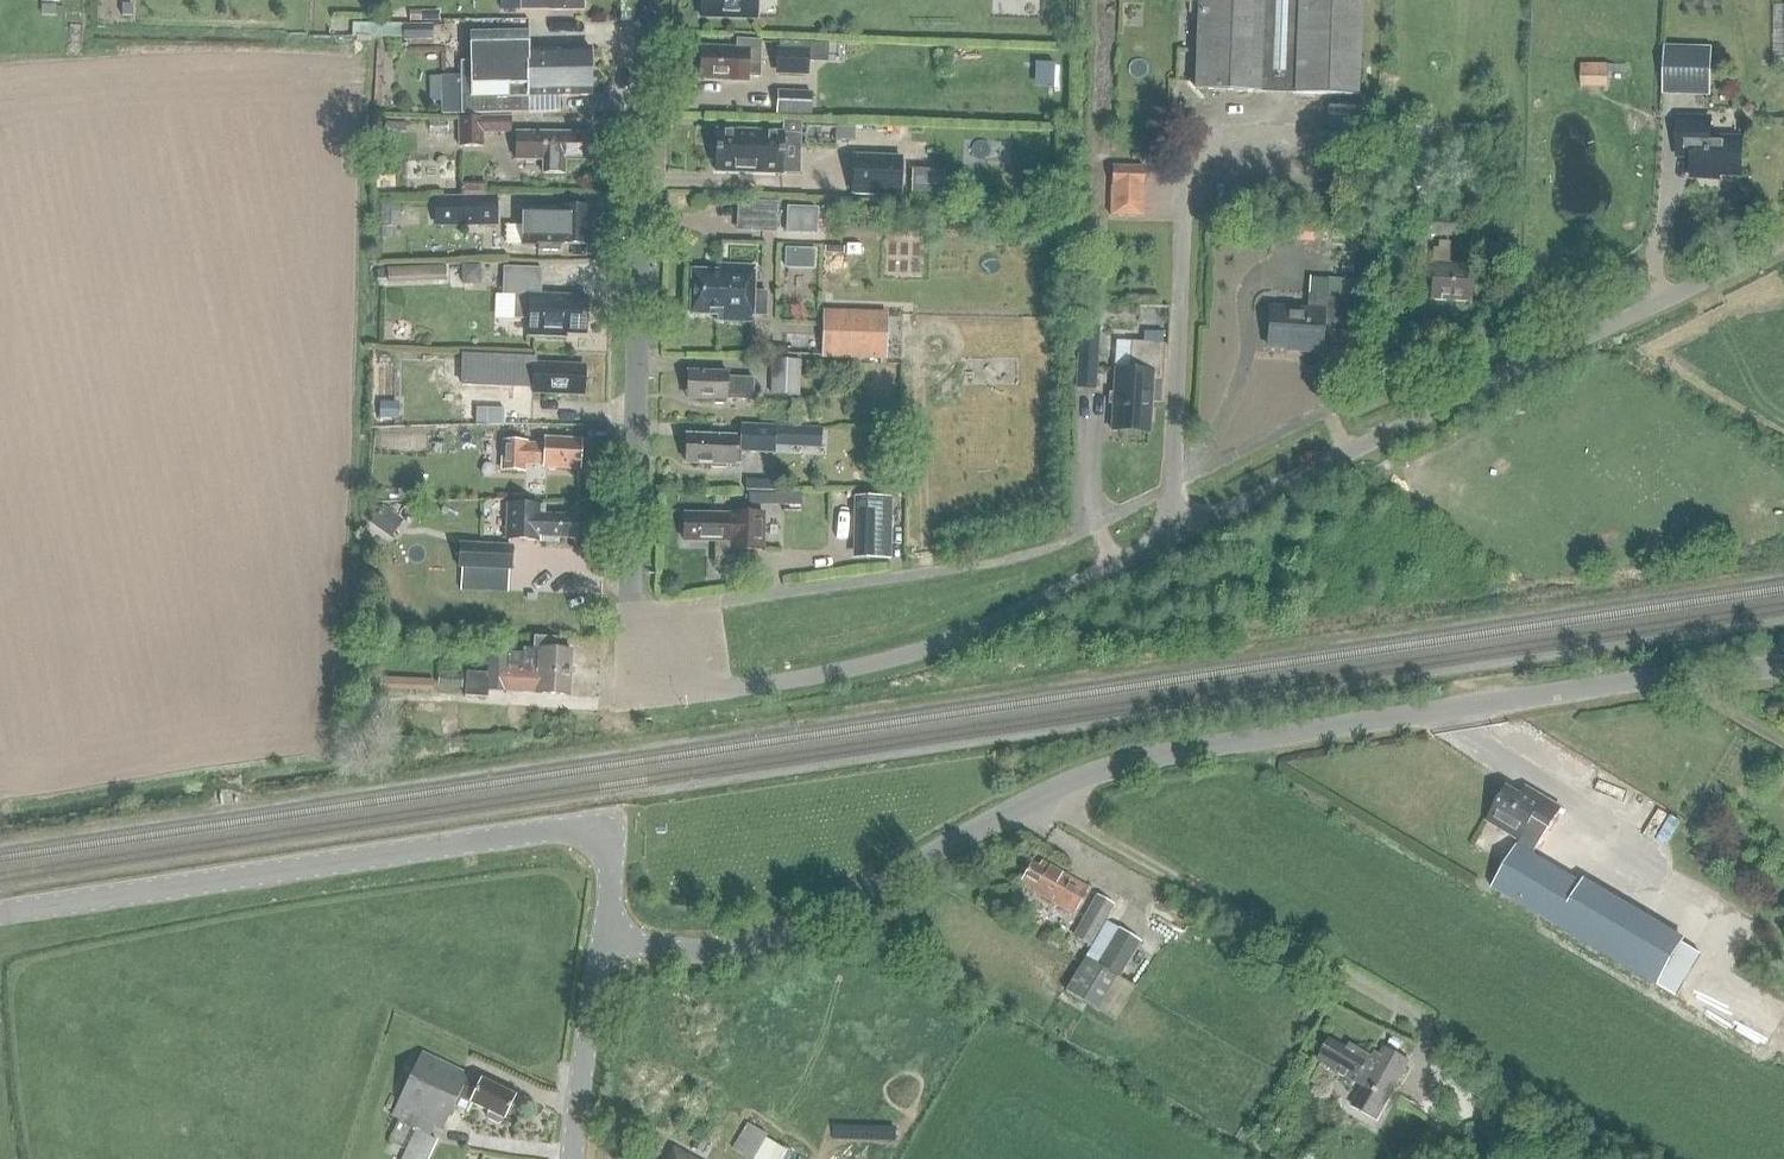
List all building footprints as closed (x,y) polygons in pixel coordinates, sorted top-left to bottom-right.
[(547,11),(583,11),(583,0),(522,0),(522,11),(547,11)] [(699,16),(756,17),(756,0),(700,0),(699,16)] [(1203,99),(1211,91),(1355,96),(1358,0),(1197,0),(1195,74),(1186,82),(1203,99)] [(420,21),(420,12),(409,12),(409,21),(420,21)] [(431,40),(431,26),(403,26),(403,38),(403,40),(431,40)] [(590,95),(590,73),(589,48),(527,49),(527,32),(469,32),(469,60),(459,61),(459,76),(459,84),(460,114),(528,113),(528,96),(590,95)] [(760,36),(736,35),(736,50),(699,48),(698,78),(723,79),(724,81),(732,82),(734,79),(736,79),(736,74),(758,74),(760,36)] [(1711,47),(1666,46),(1663,46),(1662,84),(1710,85),(1711,47)] [(804,73),(805,51),(779,50),(778,72),(804,73)] [(1038,63),(1038,83),(1053,83),(1054,63),(1038,63)] [(1580,86),(1608,86),(1609,64),(1580,64),(1580,86)] [(459,76),(440,76),(441,114),(460,114),(459,84),(459,76)] [(777,90),(776,114),(810,116),(811,92),(777,90)] [(510,117),(485,117),(484,118),(470,119),(458,119),(458,146),(483,146),(483,133),(486,133),(510,133),(510,117)] [(1709,119),(1703,118),(1677,118),(1676,152),(1691,152),(1690,177),(1708,178),(1708,175),(1739,176),(1741,138),(1709,137),(1709,119)] [(835,128),(835,141),(854,141),(854,128),(835,128)] [(713,172),(781,175),(783,131),(715,129),(713,172)] [(515,161),(542,161),(542,173),(564,174),(564,160),(590,160),(590,133),(515,133),(515,161)] [(850,195),(900,196),(901,156),(851,154),(850,195)] [(950,194),(951,169),(916,167),(915,193),(950,194)] [(1111,167),(1109,216),(1142,217),(1143,168),(1111,167)] [(459,183),(459,195),(486,194),(486,183),(459,183)] [(436,199),(436,227),(496,226),(495,198),(436,199)] [(744,230),(783,228),(782,201),(743,202),(744,230)] [(381,227),(395,227),(398,226),(397,202),(379,202),(380,227),(381,227)] [(559,244),(589,244),(590,208),(520,206),(519,226),(506,226),(506,244),(537,244),(537,251),(559,251),(559,244)] [(815,209),(787,208),(786,232),(814,233),(815,209)] [(1425,234),(1455,236),(1456,216),(1426,216),(1425,234)] [(1429,300),(1469,303),(1471,266),(1446,265),(1447,243),(1437,242),(1437,249),(1432,249),(1431,264),(1430,264),(1429,300)] [(471,283),(481,273),(481,264),(462,264),(462,283),(471,283)] [(715,321),(752,322),(754,266),(717,265),(717,271),(691,270),(689,314),(715,315),(715,321)] [(386,268),(386,283),(444,281),(444,266),(386,268)] [(541,268),(503,266),(502,294),(514,295),(513,317),(528,318),(528,335),(565,336),(565,333),(585,334),(586,296),(540,294),(541,268)] [(1307,311),(1270,308),(1267,347),(1287,348),(1287,351),(1319,353),(1321,331),(1357,333),(1360,298),(1308,294),(1307,311)] [(824,358),(883,360),(884,314),(861,313),(861,307),(825,306),(825,322),(824,358)] [(1086,326),(1104,325),(1103,308),(1085,309),(1086,326)] [(1129,371),(1114,370),(1110,430),(1148,432),(1150,402),(1159,402),(1162,344),(1130,342),(1129,371)] [(896,362),(896,348),(883,348),(883,360),(882,362),(896,362)] [(582,394),(584,367),(567,367),(567,364),(517,363),(517,358),(458,356),(457,385),(502,387),(502,386),(532,388),(531,394),(559,395),(560,393),(582,394)] [(768,394),(798,396),(800,359),(771,358),(768,394)] [(687,372),(686,399),(726,400),(752,401),(753,379),(727,377),(727,373),(687,372)] [(392,418),(393,403),(378,403),(378,417),(392,418)] [(725,437),(686,435),(685,463),(710,463),(710,464),(713,467),(721,467),(725,464),(725,463),(739,464),(740,451),(774,452),(775,426),(740,424),(740,437),(725,437)] [(821,429),(803,428),(803,441),(822,442),(821,429)] [(524,471),(524,460),(543,460),(543,467),(579,469),(580,441),(544,439),(544,446),(525,445),(525,443),(500,442),(498,470),(524,471)] [(806,506),(807,492),(752,490),(752,504),(806,506)] [(861,516),(860,558),(888,559),(889,498),(854,497),(854,516),(861,516)] [(543,515),(544,506),(507,505),(505,540),(538,541),(538,542),(558,543),(558,538),(576,539),(577,516),(543,515)] [(372,524),(385,533),(396,517),(382,508),(372,524)] [(683,541),(714,542),(714,547),(724,547),(724,549),(762,550),(763,514),(730,513),(730,515),(683,514),(683,541)] [(458,542),(457,565),(457,569),(511,570),(512,543),(458,542)] [(554,639),(534,638),(533,649),(522,649),(522,654),(489,653),(487,673),(466,672),(464,696),(486,698),(487,691),(568,695),(571,651),(553,650),(554,639)] [(462,688),(462,675),(437,673),(437,687),(462,688)] [(380,687),(435,690),(436,679),(380,676),(380,687)] [(361,724),(372,731),(383,713),(372,706),(361,724)] [(1506,787),(1486,821),(1519,840),(1516,845),(1532,855),(1541,839),(1559,807),(1533,792),(1528,800),(1506,787)] [(1570,877),(1532,855),(1516,845),(1491,888),(1545,920),(1570,877)] [(1087,888),(1040,861),(1037,866),(1030,862),(1018,883),(1072,914),(1087,888)] [(1545,920),(1556,926),(1634,972),(1654,984),(1675,997),(1700,954),(1679,942),(1660,930),(1658,929),(1642,920),(1581,884),(1570,877),(1545,920)] [(1113,905),(1096,895),(1071,935),(1088,945),(1113,905)] [(1105,922),(1063,990),(1113,1020),(1133,988),(1117,978),(1139,942),(1105,922)] [(1783,1013),(1783,1011),(1783,1004),(1778,1000),(1774,1008),(1783,1013)] [(1376,1120),(1408,1062),(1384,1048),(1377,1060),(1349,1044),(1346,1049),(1329,1039),(1317,1060),(1354,1083),(1357,1078),(1364,1082),(1351,1106),(1376,1120)] [(469,1102),(488,1111),(486,1115),(487,1119),(496,1123),(500,1122),(502,1118),(503,1119),(514,1096),(480,1079),(478,1083),(466,1077),(467,1074),(421,1052),(396,1105),(391,1116),(416,1130),(402,1158),(429,1158),(437,1141),(429,1137),(435,1124),(442,1128),(457,1096),(469,1101),(469,1102)] [(767,1136),(746,1124),(731,1148),(751,1158),(753,1158),(767,1136)] [(674,1151),(669,1158),(688,1158),(674,1151)]
